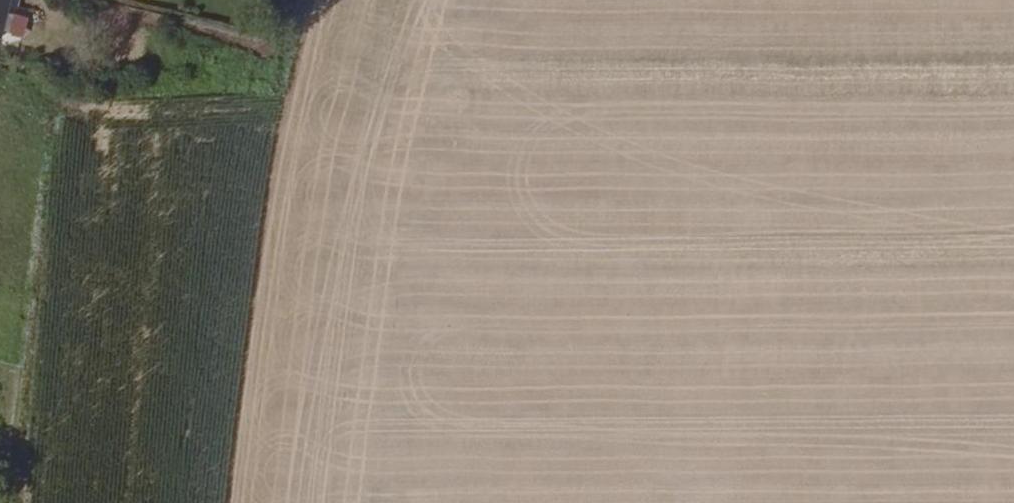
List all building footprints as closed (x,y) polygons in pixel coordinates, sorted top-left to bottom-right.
[(10,0),(0,0),(0,38),(1,38),(10,0)]
